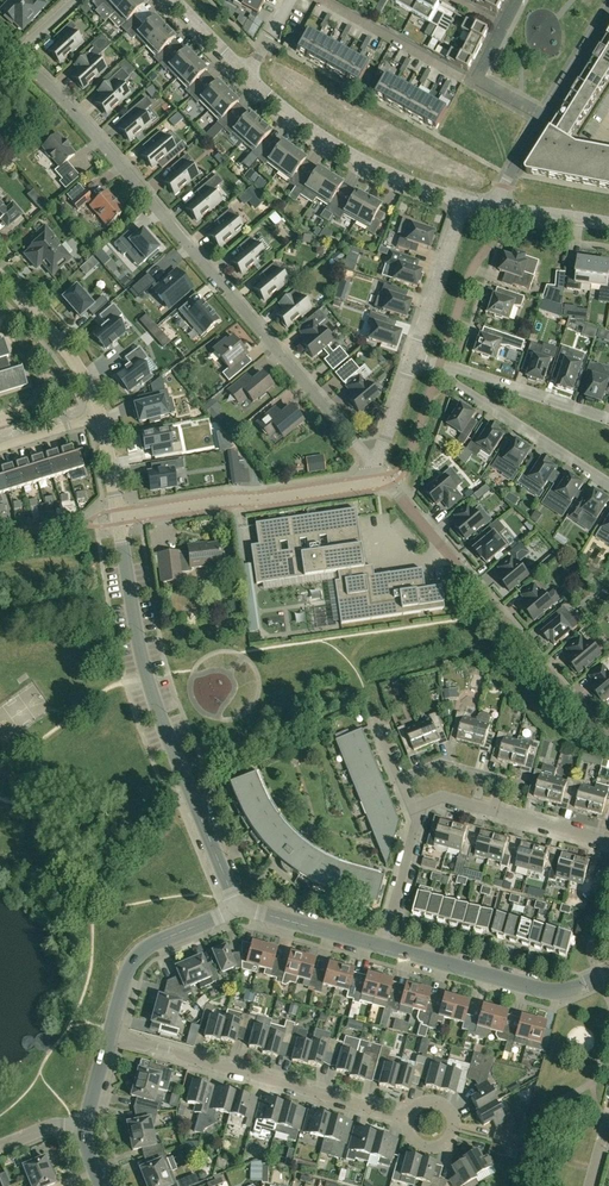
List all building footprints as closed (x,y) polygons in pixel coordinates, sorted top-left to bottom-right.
[(14,22),(22,30),(33,18),(34,19),(41,12),(40,11),(46,4),(41,0),(32,0),(9,0),(10,1),(1,10),(6,15),(5,17),(12,24),(14,22)] [(129,0),(95,0),(92,3),(98,10),(103,5),(113,16),(115,14),(114,13),(129,0)] [(139,21),(133,16),(145,5),(139,0),(129,0),(114,13),(115,14),(124,23),(120,27),(126,33),(139,21)] [(261,0),(228,0),(228,1),(233,4),(256,17),(265,2),(261,0)] [(421,0),(389,0),(413,14),(421,0)] [(413,14),(438,28),(438,27),(445,15),(437,11),(440,6),(430,0),(421,0),(413,14)] [(504,0),(477,0),(476,2),(497,13),(504,0)] [(87,3),(81,8),(86,14),(92,8),(87,3)] [(328,13),(324,20),(329,22),(332,16),(328,13)] [(240,15),(236,21),(243,27),(247,19),(240,15)] [(445,15),(438,27),(448,32),(455,21),(445,15)] [(145,46),(165,28),(160,23),(156,16),(144,27),(139,21),(126,33),(132,40),(136,36),(145,46)] [(325,29),(329,22),(324,20),(320,26),(325,29)] [(467,46),(478,52),(488,32),(467,21),(462,31),(472,36),(467,46)] [(61,42),(49,52),(60,63),(82,43),(72,32),(76,28),(71,22),(56,36),(61,42)] [(344,31),(349,34),(352,27),(347,24),(344,31)] [(432,38),(433,39),(439,42),(442,44),(448,32),(438,27),(438,28),(432,38)] [(159,65),(170,54),(165,48),(176,37),(170,33),(165,28),(145,46),(155,56),(153,58),(159,65)] [(317,37),(307,31),(296,51),(306,57),(317,37)] [(349,34),(344,31),(340,38),(345,40),(349,34)] [(364,42),(369,45),(372,38),(367,35),(364,42)] [(526,168),(526,169),(525,170),(525,171),(525,172),(526,172),(526,173),(527,173),(528,174),(608,189),(608,151),(576,145),(569,141),(608,77),(608,35),(526,168)] [(78,73),(73,78),(78,83),(77,84),(82,90),(106,68),(96,58),(100,54),(109,45),(102,37),(90,48),(92,50),(79,62),(84,67),(78,73)] [(306,57),(316,62),(327,43),(317,37),(306,57)] [(369,45),(364,42),(360,49),(365,51),(369,45)] [(337,48),(327,43),(316,62),(326,68),(337,48)] [(468,71),(478,52),(467,46),(462,56),(452,51),(447,61),(468,71)] [(438,47),(435,53),(446,59),(449,53),(438,47)] [(326,68),(336,74),(347,54),(337,48),(326,68)] [(177,79),(196,60),(191,55),(187,49),(175,60),(170,54),(159,65),(165,71),(167,69),(177,79)] [(347,54),(336,74),(346,79),(357,59),(347,54)] [(407,58),(404,64),(408,67),(412,60),(407,58)] [(368,65),(357,59),(346,79),(357,85),(368,65)] [(191,97),(202,86),(196,81),(207,70),(201,65),(196,60),(177,79),(187,89),(185,91),(191,97)] [(408,67),(404,64),(400,71),(405,74),(408,67)] [(424,75),(428,78),(432,71),(427,69),(424,75)] [(108,93),(96,103),(107,115),(129,94),(121,85),(129,78),(122,70),(103,88),(108,93)] [(428,78),(424,75),(420,82),(425,85),(428,78)] [(376,95),(386,101),(397,82),(387,76),(376,95)] [(447,80),(444,86),(448,89),(452,82),(447,80)] [(209,111),(228,92),(223,87),(218,81),(207,92),(202,86),(191,97),(197,103),(199,101),(209,111)] [(407,87),(397,82),(386,101),(396,107),(407,87)] [(156,92),(150,85),(145,90),(151,97),(156,92)] [(448,89),(444,86),(440,93),(445,96),(448,89)] [(407,87),(396,107),(406,112),(417,93),(407,87)] [(223,129),(233,119),(228,113),(239,102),(233,97),(228,92),(209,111),(218,121),(217,123),(223,129)] [(406,112),(416,118),(427,98),(417,93),(406,112)] [(131,120),(120,129),(130,142),(135,139),(134,138),(151,123),(143,114),(153,105),(146,97),(126,114),(131,120)] [(416,118),(426,124),(437,104),(427,98),(416,118)] [(448,110),(437,104),(426,124),(437,129),(448,110)] [(242,143),(260,123),(255,118),(250,112),(239,124),(233,119),(223,129),(230,136),(232,134),(242,143)] [(178,113),(169,121),(174,127),(183,119),(178,113)] [(258,160),(267,148),(261,143),(272,131),(265,127),(260,123),(242,143),(252,152),(251,154),(258,160)] [(147,152),(142,156),(152,168),(158,163),(163,169),(188,148),(182,141),(175,147),(166,136),(165,137),(161,131),(149,141),(154,146),(147,152)] [(43,148),(45,150),(45,153),(49,158),(52,158),(59,167),(55,171),(62,180),(74,170),(67,161),(75,155),(58,135),(52,139),(50,139),(45,144),(44,146),(43,148)] [(202,136),(197,140),(201,145),(206,141),(202,136)] [(278,172),(294,150),(288,146),(283,140),(274,153),(267,148),(258,160),(265,166),(267,164),(278,172)] [(295,188),(303,176),(297,171),(307,158),(300,155),(294,150),(278,172),(289,180),(287,182),(295,188)] [(176,173),(165,183),(175,195),(180,192),(179,191),(198,175),(188,163),(192,160),(187,155),(171,168),(176,173)] [(313,203),(316,199),(330,176),(324,172),(318,167),(310,180),(303,176),(295,188),(289,196),(297,201),(301,195),(313,203)] [(258,178),(249,172),(245,177),(253,184),(258,178)] [(212,192),(223,183),(216,175),(197,192),(201,197),(187,209),(197,221),(220,202),(212,192)] [(333,215),(341,200),(335,196),(343,183),(336,180),(330,176),(316,199),(327,206),(325,210),(333,215)] [(252,188),(242,196),(255,211),(264,202),(252,188)] [(355,222),(368,198),(362,195),(356,190),(348,204),(341,200),(333,215),(340,220),(343,215),(355,222)] [(91,199),(92,198),(86,191),(72,203),(78,210),(87,203),(90,206),(89,206),(93,211),(95,209),(101,215),(99,217),(107,227),(124,212),(106,191),(94,202),(91,199)] [(368,198),(355,222),(367,229),(366,231),(374,235),(381,222),(374,218),(382,204),(374,202),(368,198)] [(43,211),(48,207),(43,201),(40,204),(40,208),(43,211)] [(6,210),(0,203),(0,221),(5,216),(12,224),(22,214),(13,203),(6,210)] [(210,236),(220,248),(243,228),(234,217),(236,215),(230,209),(216,221),(221,226),(210,236)] [(413,244),(429,249),(434,233),(427,231),(427,229),(419,225),(418,228),(415,227),(416,224),(403,218),(397,234),(398,234),(398,233),(401,234),(396,247),(410,252),(413,244)] [(65,243),(60,247),(49,233),(50,232),(45,226),(37,233),(42,238),(29,249),(30,250),(25,255),(37,268),(42,264),(52,275),(71,259),(68,255),(72,251),(65,243)] [(128,233),(114,245),(124,255),(126,254),(131,249),(144,263),(148,259),(149,261),(159,252),(157,250),(159,249),(152,241),(153,241),(152,240),(151,240),(150,238),(149,237),(142,230),(133,238),(128,233)] [(232,263),(242,274),(265,255),(255,243),(251,238),(239,247),(244,253),(232,263)] [(349,250),(343,268),(353,271),(359,253),(349,250)] [(101,251),(95,257),(104,266),(110,261),(101,251)] [(346,257),(341,251),(333,257),(338,264),(346,257)] [(418,262),(390,252),(385,266),(391,268),(387,278),(416,287),(418,282),(420,282),(423,275),(420,274),(421,271),(415,270),(418,262)] [(501,261),(499,268),(501,269),(500,271),(512,275),(511,277),(516,278),(513,285),(530,290),(534,277),(534,276),(539,262),(525,257),(526,257),(515,253),(513,258),(505,256),(503,261),(501,261)] [(591,285),(595,261),(579,258),(577,272),(570,271),(567,289),(581,291),(582,284),(591,285)] [(608,277),(608,263),(595,261),(591,285),(601,287),(600,294),(608,295),(608,277)] [(255,289),(265,301),(288,281),(279,270),(281,269),(275,262),(262,274),(266,279),(255,289)] [(151,274),(132,289),(139,297),(151,286),(156,291),(156,292),(160,297),(163,301),(168,306),(175,299),(176,300),(184,294),(183,293),(190,286),(186,281),(183,277),(182,277),(178,272),(171,279),(170,278),(163,285),(164,286),(162,288),(157,282),(158,282),(151,274)] [(548,286),(544,299),(553,302),(563,306),(564,296),(566,273),(558,272),(557,287),(548,286)] [(397,289),(384,284),(379,298),(386,300),(383,310),(405,318),(411,302),(395,297),(397,289)] [(70,289),(63,296),(64,297),(63,299),(80,317),(88,310),(92,316),(103,306),(98,300),(93,305),(76,287),(71,291),(70,289)] [(514,307),(522,307),(525,297),(504,290),(502,296),(499,297),(495,296),(494,299),(491,298),(486,313),(487,313),(487,312),(496,315),(495,317),(502,319),(503,318),(509,320),(514,307)] [(280,304),(284,310),(277,316),(282,322),(281,323),(286,329),(310,308),(301,296),(300,296),(296,291),(280,304)] [(341,300),(343,293),(336,291),(334,298),(341,300)] [(189,302),(179,311),(201,337),(220,320),(202,300),(194,307),(189,302)] [(337,300),(334,310),(344,313),(347,303),(337,300)] [(556,318),(560,307),(550,303),(546,315),(556,318)] [(105,324),(93,334),(105,349),(111,344),(112,346),(118,341),(116,339),(125,332),(116,321),(122,315),(113,304),(99,316),(105,324)] [(564,306),(563,317),(573,318),(573,320),(585,321),(587,311),(576,309),(577,308),(564,306)] [(374,324),(369,339),(395,348),(401,332),(383,327),(386,319),(370,313),(367,321),(374,324)] [(140,320),(139,321),(140,321),(148,330),(155,324),(146,315),(140,320)] [(302,345),(312,358),(332,341),(321,329),(320,330),(310,318),(297,328),(306,338),(307,338),(308,340),(302,345)] [(605,340),(607,332),(600,329),(597,337),(605,340)] [(478,337),(473,353),(474,353),(474,352),(482,355),(482,357),(489,359),(489,357),(496,359),(500,346),(508,347),(521,351),(524,341),(512,337),(490,330),(488,336),(486,337),(482,336),(481,338),(478,337)] [(162,333),(155,339),(163,348),(164,348),(170,342),(162,333)] [(26,385),(27,386),(28,385),(22,366),(21,367),(11,370),(7,358),(9,357),(9,358),(10,357),(4,338),(3,339),(4,342),(0,344),(0,393),(26,385)] [(222,374),(229,382),(242,370),(236,363),(247,354),(238,344),(239,343),(234,338),(234,339),(233,338),(228,342),(226,341),(214,351),(229,369),(222,374)] [(532,362),(527,377),(529,377),(528,379),(536,382),(537,380),(543,382),(552,357),(542,354),(544,347),(531,343),(525,360),(532,362)] [(121,381),(128,391),(140,382),(142,385),(152,378),(141,364),(148,359),(139,347),(125,358),(130,366),(119,374),(123,380),(121,381)] [(575,351),(570,349),(563,347),(556,368),(562,370),(557,387),(566,390),(567,388),(573,390),(582,365),(584,358),(574,354),(575,351)] [(333,371),(348,358),(339,348),(335,351),(330,355),(330,356),(324,361),(333,371)] [(344,384),(345,383),(356,373),(361,369),(358,371),(350,361),(335,374),(344,384)] [(598,364),(590,362),(584,380),(591,382),(586,397),(587,397),(587,399),(594,402),(595,400),(602,402),(608,381),(608,368),(598,364)] [(345,383),(347,386),(346,387),(352,393),(353,392),(354,394),(348,400),(349,401),(348,403),(352,408),(354,407),(359,412),(362,410),(363,411),(369,406),(367,405),(378,396),(367,383),(366,384),(363,381),(359,376),(356,373),(345,383)] [(247,375),(243,379),(229,391),(239,403),(248,396),(253,402),(259,398),(260,399),(266,394),(265,393),(272,386),(262,374),(252,382),(247,375)] [(169,400),(167,390),(150,394),(152,401),(135,405),(136,409),(133,409),(136,420),(138,419),(139,423),(149,420),(150,424),(160,421),(159,417),(167,415),(164,401),(169,400)] [(205,410),(210,417),(217,411),(218,410),(213,404),(205,410)] [(464,444),(472,432),(466,428),(475,414),(474,413),(475,412),(468,407),(467,409),(461,405),(448,425),(462,434),(458,440),(464,444)] [(276,409),(271,413),(258,423),(268,436),(276,429),(283,437),(302,421),(291,408),(281,416),(276,409)] [(492,454),(504,435),(498,432),(500,430),(491,424),(482,439),(476,435),(467,449),(478,456),(483,448),(492,454)] [(142,436),(139,437),(142,450),(144,449),(145,451),(151,449),(153,457),(182,451),(180,443),(171,445),(168,430),(142,435),(142,436)] [(219,451),(231,450),(230,440),(223,433),(216,434),(219,451)] [(507,468),(516,474),(531,450),(526,447),(527,445),(520,441),(519,442),(517,441),(508,456),(502,452),(492,467),(503,474),(507,468)] [(61,449),(68,473),(84,468),(78,449),(73,450),(72,446),(61,449)] [(53,477),(68,473),(61,449),(61,450),(62,454),(58,455),(57,451),(46,454),(53,477)] [(238,460),(237,450),(229,451),(230,461),(238,460)] [(38,482),(53,477),(46,454),(47,459),(43,460),(42,455),(31,459),(38,482)] [(324,455),(314,457),(317,472),(326,470),(324,455)] [(535,482),(544,488),(549,480),(556,469),(550,465),(552,463),(543,458),(534,473),(528,469),(519,483),(530,490),(535,482)] [(23,487),(38,482),(31,459),(32,463),(28,464),(27,460),(16,463),(23,487)] [(175,461),(158,463),(159,470),(148,472),(151,491),(176,487),(173,469),(176,469),(175,461)] [(8,491),(23,487),(16,463),(16,464),(17,468),(13,469),(12,465),(1,468),(8,491)] [(8,491),(1,468),(2,473),(0,473),(0,494),(8,491)] [(559,473),(555,470),(549,480),(552,483),(559,473)] [(557,505),(562,497),(571,503),(583,484),(577,480),(579,478),(572,474),(570,476),(569,475),(561,488),(555,484),(546,498),(557,505)] [(429,490),(426,492),(431,498),(429,499),(434,505),(435,503),(437,505),(443,500),(445,502),(444,503),(449,509),(462,498),(455,490),(456,489),(445,476),(435,485),(434,483),(428,488),(429,490)] [(474,494),(471,490),(464,495),(468,499),(474,494)] [(607,500),(608,497),(598,490),(597,493),(595,492),(586,505),(580,501),(570,517),(579,523),(582,518),(593,525),(608,501),(607,500)] [(76,493),(77,500),(85,499),(83,492),(76,493)] [(478,502),(483,497),(479,492),(474,496),(474,497),(477,500),(478,502)] [(61,496),(62,503),(69,501),(68,494),(61,496)] [(45,498),(46,505),(53,504),(52,497),(45,498)] [(29,500),(30,508),(37,507),(36,499),(29,500)] [(13,503),(15,510),(22,509),(21,502),(13,503)] [(477,508),(475,511),(474,512),(468,505),(455,516),(461,522),(455,527),(460,533),(459,534),(463,540),(465,538),(466,540),(485,523),(481,518),(483,515),(477,508)] [(258,545),(251,546),(256,584),(337,573),(339,581),(334,582),(341,624),(444,609),(441,587),(425,589),(422,569),(374,576),(372,566),(364,568),(355,509),(255,524),(258,545)] [(481,558),(482,559),(482,558),(487,563),(509,545),(500,534),(506,529),(498,520),(483,533),(488,539),(479,547),(474,550),(475,551),(474,553),(479,559),(481,558)] [(528,522),(523,526),(530,534),(535,530),(528,522)] [(223,554),(220,554),(218,544),(199,546),(199,545),(188,546),(188,552),(179,553),(179,552),(158,554),(161,583),(183,580),(182,573),(191,571),(191,568),(211,566),(212,570),(225,569),(223,554)] [(517,563),(512,557),(499,568),(504,574),(499,579),(510,592),(529,575),(518,562),(517,563)] [(588,586),(594,578),(587,572),(582,580),(588,586)] [(579,573),(571,579),(575,584),(583,577),(579,573)] [(527,602),(528,601),(530,603),(523,608),(534,621),(537,618),(539,620),(544,615),(543,613),(553,605),(543,592),(542,593),(535,585),(522,595),(527,602)] [(241,613),(240,603),(238,603),(238,601),(229,602),(231,614),(241,613)] [(556,623),(542,634),(549,642),(550,640),(555,645),(579,625),(564,607),(551,617),(556,623)] [(589,625),(580,632),(583,637),(592,629),(589,625)] [(587,645),(581,638),(567,649),(573,656),(568,661),(573,667),(571,668),(576,674),(577,672),(578,674),(588,666),(589,668),(595,663),(593,661),(601,654),(591,642),(587,645)] [(592,689),(593,691),(591,692),(596,698),(598,697),(602,702),(606,699),(607,701),(608,699),(608,673),(603,666),(590,676),(595,683),(596,682),(598,684),(592,689)] [(490,672),(488,681),(492,683),(494,681),(497,679),(490,672)] [(406,681),(404,684),(406,688),(409,689),(412,688),(414,685),(412,681),(409,680),(406,681)] [(398,681),(392,684),(395,691),(401,688),(398,681)] [(444,690),(444,698),(457,696),(457,689),(444,690)] [(505,699),(512,700),(513,699),(507,691),(505,699)] [(471,745),(477,721),(464,718),(465,714),(458,712),(452,732),(459,734),(457,741),(471,745)] [(446,737),(444,732),(437,713),(429,716),(431,719),(418,724),(428,747),(441,742),(440,739),(446,737)] [(490,725),(489,725),(491,718),(488,715),(484,713),(478,716),(477,721),(471,745),(484,749),(486,741),(493,743),(495,734),(489,732),(490,725)] [(415,752),(428,747),(418,724),(406,729),(405,726),(398,729),(407,753),(414,750),(415,752)] [(342,756),(368,745),(361,729),(342,737),(337,739),(335,740),(342,756)] [(512,765),(518,741),(505,738),(506,734),(499,732),(492,757),(499,759),(498,761),(512,765)] [(542,747),(548,749),(550,742),(545,736),(542,747)] [(518,741),(512,765),(525,768),(526,766),(533,768),(539,743),(532,741),(531,745),(518,741)] [(348,771),(374,760),(368,745),(342,756),(348,771)] [(354,786),(380,776),(374,760),(348,771),(354,786)] [(534,798),(538,799),(548,802),(554,778),(557,770),(544,766),(543,771),(535,769),(529,794),(535,796),(534,798)] [(236,799),(262,789),(255,773),(249,776),(248,775),(246,775),(245,775),(245,776),(244,776),(243,777),(242,778),(241,779),(229,784),(236,799)] [(360,801),(386,791),(380,776),(354,786),(360,801)] [(570,800),(576,781),(568,778),(567,782),(554,778),(548,802),(561,805),(564,798),(570,800)] [(588,813),(595,789),(582,786),(583,783),(576,781),(570,800),(577,802),(575,809),(588,813)] [(607,800),(608,791),(608,787),(596,784),(595,789),(588,813),(602,817),(603,814),(608,816),(608,800),(607,800)] [(243,815),(268,801),(262,789),(236,799),(243,815)] [(366,817),(392,806),(386,791),(360,801),(366,817)] [(252,829),(275,814),(268,801),(243,815),(252,829)] [(373,832),(399,821),(392,806),(366,817),(373,832)] [(262,843),(284,825),(275,814),(252,829),(262,843)] [(399,821),(373,832),(386,865),(387,865),(399,821)] [(448,848),(455,825),(441,821),(440,823),(434,821),(427,846),(434,848),(435,849),(437,850),(438,851),(439,852),(441,852),(442,852),(443,851),(444,851),(445,851),(446,850),(447,849),(448,848)] [(274,856),(294,835),(284,825),(262,843),(274,856)] [(467,857),(470,847),(474,832),(467,831),(468,828),(455,825),(448,848),(461,851),(460,855),(467,857)] [(489,859),(495,836),(482,832),(481,834),(474,832),(470,847),(477,848),(475,855),(489,859)] [(283,864),(301,842),(294,835),(274,856),(281,862),(283,864)] [(515,844),(508,842),(509,839),(495,836),(489,859),(502,863),(501,866),(508,868),(511,857),(513,849),(515,844)] [(297,874),(313,851),(301,842),(283,864),(292,871),(297,874)] [(529,870),(536,847),(522,843),(520,851),(513,849),(511,857),(518,859),(516,866),(529,870)] [(555,855),(549,853),(549,850),(536,847),(529,870),(543,874),(545,867),(552,869),(555,855)] [(312,883),(325,858),(313,851),(297,874),(312,883)] [(570,881),(576,858),(563,854),(562,856),(555,855),(552,869),(549,879),(556,881),(557,878),(570,881)] [(328,890),(338,864),(325,858),(312,883),(328,890)] [(576,858),(570,881),(583,885),(585,878),(592,880),(594,871),(588,869),(590,862),(576,858)] [(424,859),(421,866),(436,870),(438,863),(424,859)] [(292,871),(283,864),(281,862),(281,863),(281,864),(281,865),(281,866),(282,867),(282,868),(283,869),(284,870),(285,871),(285,872),(287,873),(289,874),(291,875),(292,871)] [(344,895),(351,868),(338,864),(328,890),(344,895)] [(360,900),(367,873),(351,868),(344,895),(360,900)] [(470,879),(472,871),(465,869),(463,877),(470,879)] [(367,873),(360,900),(376,904),(380,892),(380,891),(381,890),(381,889),(382,888),(382,887),(382,886),(382,885),(382,884),(384,877),(367,873)] [(594,884),(591,892),(597,894),(599,886),(594,884)] [(426,915),(431,896),(419,893),(413,914),(420,916),(421,914),(426,915)] [(439,919),(444,899),(431,896),(426,915),(425,918),(433,920),(433,917),(438,919),(439,919)] [(451,922),(456,903),(444,899),(439,919),(438,919),(438,921),(445,923),(446,921),(450,922),(451,922)] [(463,926),(469,906),(456,903),(451,922),(450,922),(450,924),(457,926),(458,924),(463,926)] [(476,929),(481,910),(469,906),(463,926),(462,928),(470,930),(470,928),(475,929),(476,929)] [(476,929),(475,929),(475,931),(482,933),(483,931),(488,933),(494,913),(481,910),(476,929)] [(505,937),(511,918),(498,914),(493,934),(498,935),(498,937),(505,940),(506,937),(505,937)] [(518,941),(523,921),(511,918),(505,937),(506,937),(511,939),(510,941),(517,943),(518,941)] [(530,944),(535,924),(523,921),(518,941),(523,942),(522,944),(530,946),(530,944)] [(542,947),(548,928),(535,924),(530,944),(535,945),(535,948),(542,950),(543,947),(542,947)] [(555,951),(560,931),(548,928),(542,947),(543,947),(548,949),(547,951),(555,953),(555,951)] [(555,951),(560,952),(560,954),(567,956),(573,935),(560,931),(555,951)] [(259,967),(265,945),(252,942),(248,957),(242,956),(242,969),(250,972),(252,965),(259,967)] [(276,978),(280,964),(274,962),(277,949),(265,945),(259,967),(265,969),(264,972),(265,973),(266,975),(267,976),(276,978)] [(218,946),(211,949),(222,973),(235,967),(235,969),(242,969),(242,954),(234,954),(234,955),(230,957),(226,946),(222,948),(218,946)] [(297,977),(303,956),(290,952),(287,966),(280,964),(276,978),(275,982),(285,985),(289,983),(289,982),(296,984),(298,977),(297,977)] [(187,959),(198,983),(210,978),(212,983),(219,980),(212,962),(205,965),(202,956),(198,958),(194,956),(187,959)] [(315,989),(319,974),(312,973),(316,959),(303,956),(297,977),(298,977),(304,979),(303,983),(303,984),(305,986),(315,989)] [(190,986),(198,983),(187,959),(181,962),(180,965),(176,967),(180,978),(180,980),(168,985),(174,991),(174,992),(188,996),(188,995),(191,994),(192,991),(190,986)] [(336,988),(341,966),(329,963),(325,976),(319,974),(315,989),(314,991),(321,993),(323,984),(336,988)] [(353,999),(357,985),(351,983),(354,970),(341,966),(336,988),(348,991),(346,998),(353,999)] [(374,998),(380,977),(367,973),(364,987),(357,985),(353,999),(352,1003),(358,1004),(359,1001),(372,1005),(374,998)] [(392,1010),(395,995),(389,994),(393,980),(380,977),(374,998),(372,1005),(392,1010)] [(412,1009),(418,987),(406,984),(402,997),(395,995),(392,1010),(398,1012),(397,1014),(403,1016),(405,1007),(412,1009)] [(428,1027),(434,1006),(427,1004),(431,991),(418,987),(412,1009),(419,1011),(417,1018),(419,1022),(422,1023),(421,1025),(428,1027)] [(246,990),(243,1000),(251,1003),(254,992),(246,990)] [(186,1003),(188,996),(174,992),(172,998),(171,999),(159,995),(158,1000),(154,1002),(153,1008),(177,1015),(181,1002),(186,1003)] [(451,1019),(457,998),(444,994),(440,1008),(434,1006),(428,1027),(434,1029),(436,1028),(437,1022),(440,1022),(443,1021),(444,1018),(451,1019)] [(468,1031),(472,1016),(466,1015),(469,1001),(457,998),(451,1019),(463,1023),(462,1029),(468,1031)] [(225,1020),(224,1020),(211,1017),(213,1006),(206,1004),(201,1020),(209,1022),(205,1037),(219,1041),(220,1039),(225,1020)] [(487,1038),(489,1030),(495,1008),(482,1005),(479,1018),(472,1016),(468,1031),(468,1033),(487,1038)] [(174,1028),(177,1015),(153,1008),(151,1015),(153,1018),(152,1022),(160,1025),(158,1033),(177,1038),(179,1030),(174,1028)] [(498,1039),(507,1042),(511,1027),(504,1025),(508,1012),(495,1008),(489,1030),(496,1032),(495,1035),(498,1039)] [(249,1016),(242,1014),(227,1010),(224,1020),(225,1020),(220,1039),(234,1043),(238,1028),(245,1030),(249,1016)] [(327,1013),(320,1011),(318,1019),(325,1021),(327,1013)] [(269,1022),(257,1019),(257,1016),(250,1014),(249,1016),(245,1030),(245,1031),(253,1033),(249,1047),(263,1051),(268,1032),(269,1032),(271,1024),(269,1022)] [(526,1046),(528,1041),(534,1019),(521,1015),(520,1018),(517,1029),(511,1027),(507,1042),(514,1043),(514,1042),(526,1046)] [(539,1050),(545,1052),(549,1038),(543,1036),(546,1022),(534,1019),(528,1041),(526,1046),(526,1047),(539,1050)] [(288,1045),(294,1023),(286,1021),(284,1028),(271,1024),(269,1032),(268,1032),(263,1051),(262,1053),(277,1057),(281,1043),(288,1045)] [(312,1044),(311,1044),(305,1042),(307,1033),(301,1031),(301,1029),(294,1027),(295,1023),(294,1023),(288,1045),(296,1047),(292,1061),(306,1065),(307,1063),(312,1044)] [(336,1041),(322,1037),(321,1032),(315,1031),(311,1044),(312,1044),(307,1063),(321,1067),(325,1053),(332,1055),(336,1041)] [(336,1041),(332,1055),(340,1057),(336,1071),(350,1074),(350,1075),(355,1056),(356,1056),(356,1054),(360,1042),(359,1041),(359,1042),(354,1040),(350,1043),(350,1045),(336,1041)] [(350,1074),(349,1077),(364,1081),(368,1067),(375,1069),(376,1068),(379,1055),(379,1053),(366,1050),(367,1047),(365,1043),(360,1042),(356,1054),(356,1056),(355,1056),(350,1075),(350,1074)] [(379,1055),(376,1068),(383,1070),(379,1085),(394,1089),(394,1087),(394,1085),(399,1068),(401,1060),(393,1057),(389,1056),(391,1049),(381,1046),(381,1047),(379,1053),(379,1055)] [(470,1063),(469,1068),(467,1077),(476,1080),(479,1085),(476,1087),(480,1093),(471,1098),(478,1111),(495,1102),(497,1101),(488,1085),(485,1081),(492,1058),(473,1053),(470,1063)] [(448,1062),(434,1058),(434,1057),(426,1055),(425,1059),(423,1065),(422,1069),(430,1071),(426,1086),(440,1090),(446,1069),(448,1062)] [(394,1085),(394,1087),(408,1090),(410,1085),(412,1077),(420,1079),(422,1069),(423,1065),(425,1059),(418,1057),(416,1058),(414,1063),(409,1061),(408,1058),(402,1057),(401,1060),(399,1068),(394,1085)] [(172,1072),(168,1071),(168,1069),(149,1064),(147,1071),(139,1069),(138,1071),(134,1075),(132,1082),(144,1085),(157,1089),(159,1084),(167,1086),(169,1085),(172,1072)] [(469,1068),(456,1065),(454,1072),(446,1069),(440,1090),(454,1094),(458,1080),(466,1082),(467,1077),(469,1068)] [(215,1087),(206,1085),(193,1081),(187,1103),(196,1105),(194,1112),(207,1116),(209,1109),(215,1087)] [(157,1089),(144,1085),(132,1082),(130,1088),(132,1092),(131,1096),(143,1099),(144,1101),(142,1109),(157,1111),(159,1111),(163,1097),(155,1095),(157,1089)] [(230,1114),(235,1093),(215,1087),(209,1109),(230,1114)] [(241,1130),(242,1125),(249,1127),(257,1099),(235,1093),(230,1114),(227,1124),(234,1126),(234,1128),(241,1130)] [(277,1125),(283,1103),(262,1098),(254,1125),(267,1128),(268,1123),(277,1125)] [(502,1114),(495,1102),(478,1111),(476,1112),(483,1125),(492,1120),(496,1127),(495,1131),(508,1135),(512,1121),(511,1119),(511,1118),(507,1111),(502,1114)] [(295,1142),(298,1131),(304,1109),(283,1103),(277,1125),(275,1132),(289,1136),(288,1140),(295,1142)] [(157,1111),(142,1109),(138,1108),(140,1119),(139,1120),(127,1123),(128,1127),(126,1130),(127,1137),(152,1132),(152,1130),(155,1117),(157,1111)] [(324,1138),(330,1116),(309,1110),(303,1132),(324,1138)] [(333,1140),(329,1156),(341,1159),(343,1152),(351,1122),(330,1116),(324,1138),(333,1140)] [(368,1161),(376,1134),(355,1128),(346,1158),(355,1160),(356,1157),(368,1161)] [(508,1135),(495,1131),(493,1138),(507,1142),(509,1135),(508,1135)] [(148,1156),(164,1151),(161,1144),(155,1146),(152,1132),(127,1137),(129,1144),(132,1146),(133,1150),(145,1148),(146,1149),(148,1156)] [(378,1167),(379,1164),(390,1167),(397,1140),(376,1134),(368,1161),(367,1164),(378,1167)] [(186,1142),(191,1158),(195,1158),(199,1141),(186,1142)] [(507,1148),(491,1144),(489,1152),(505,1156),(507,1148)] [(483,1174),(483,1171),(494,1165),(488,1156),(482,1159),(477,1150),(463,1158),(465,1160),(475,1179),(477,1182),(480,1180),(482,1179),(483,1176),(483,1174)] [(143,1183),(167,1173),(172,1171),(164,1151),(148,1156),(149,1155),(152,1162),(151,1164),(140,1169),(142,1173),(140,1176),(143,1183)] [(415,1179),(421,1159),(407,1155),(403,1169),(395,1166),(391,1180),(405,1184),(413,1185),(415,1179)] [(28,1179),(52,1169),(50,1163),(46,1162),(44,1158),(33,1162),(31,1161),(29,1162),(29,1164),(23,1166),(28,1179)] [(315,1170),(317,1164),(295,1158),(293,1162),(293,1164),(315,1171),(315,1170)] [(439,1179),(432,1177),(435,1163),(421,1159),(415,1179),(423,1181),(421,1185),(437,1185),(439,1179)] [(292,1168),(293,1164),(293,1162),(286,1160),(284,1167),(292,1169),(292,1168)] [(475,1179),(465,1160),(452,1167),(457,1176),(450,1180),(454,1185),(462,1185),(475,1179)] [(261,1181),(262,1162),(253,1161),(252,1180),(261,1181)] [(55,1183),(53,1179),(55,1176),(52,1169),(28,1179),(31,1185),(49,1185),(55,1183)] [(177,1184),(172,1171),(167,1173),(143,1183),(144,1185),(178,1185),(177,1184)] [(205,1172),(201,1171),(198,1174),(199,1178),(204,1179),(207,1176),(205,1172)] [(0,1175),(0,1181),(2,1185),(10,1185),(5,1173),(0,1175)]
